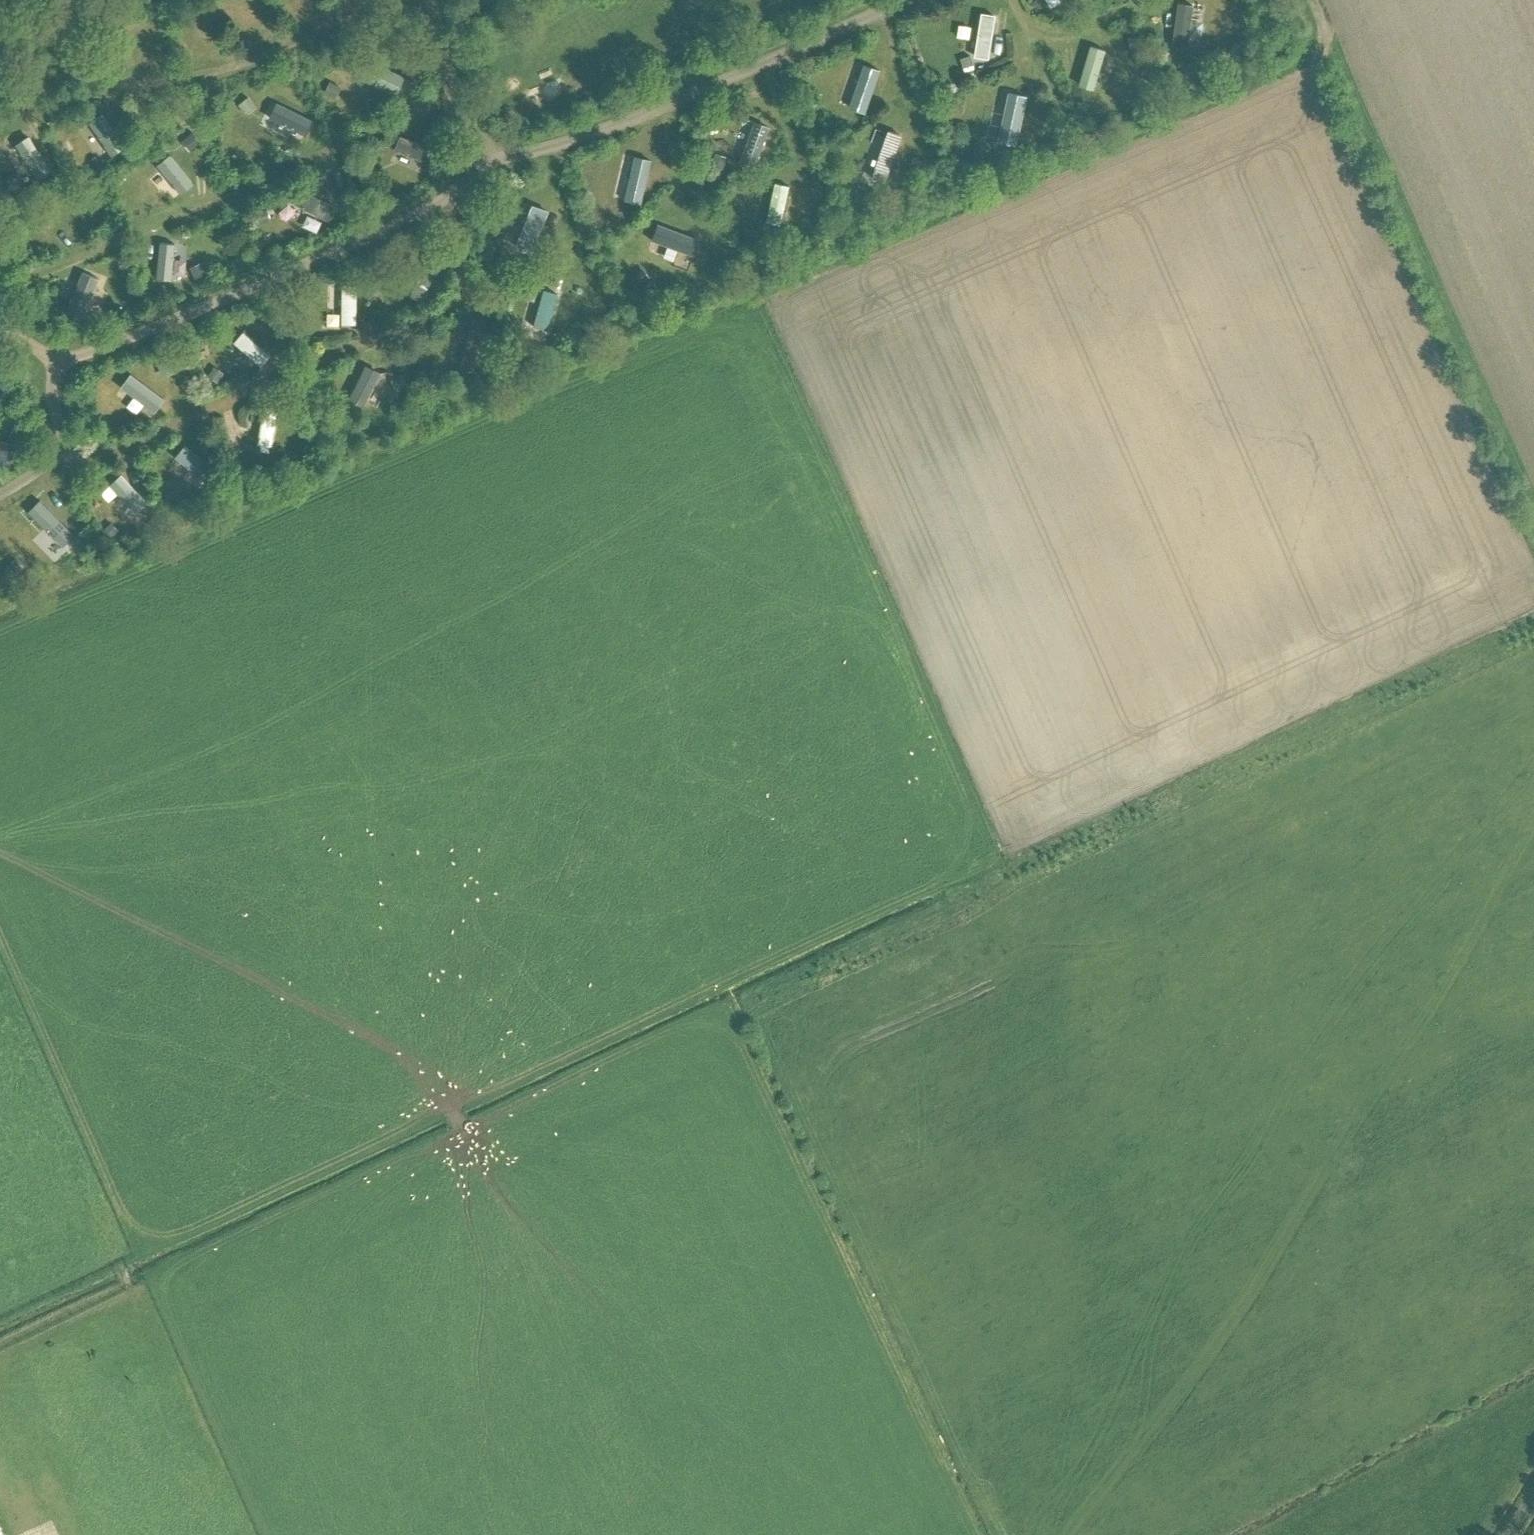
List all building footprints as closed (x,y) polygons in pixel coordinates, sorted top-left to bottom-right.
[(344,83),(340,93),(366,101),(369,90),(344,83)] [(967,112),(973,99),(960,94),(955,107),(967,112)] [(231,126),(274,143),(279,132),(235,114),(231,126)] [(717,170),(735,133),(722,127),(704,164),(717,170)] [(77,162),(85,155),(66,130),(57,136),(77,162)] [(692,132),(690,148),(711,150),(712,134),(692,132)] [(360,158),(394,169),(400,152),(366,141),(360,158)] [(212,337),(200,348),(225,373),(236,362),(212,337)] [(151,453),(135,468),(165,500),(181,485),(151,453)] [(87,479),(73,494),(107,526),(120,511),(87,479)]
